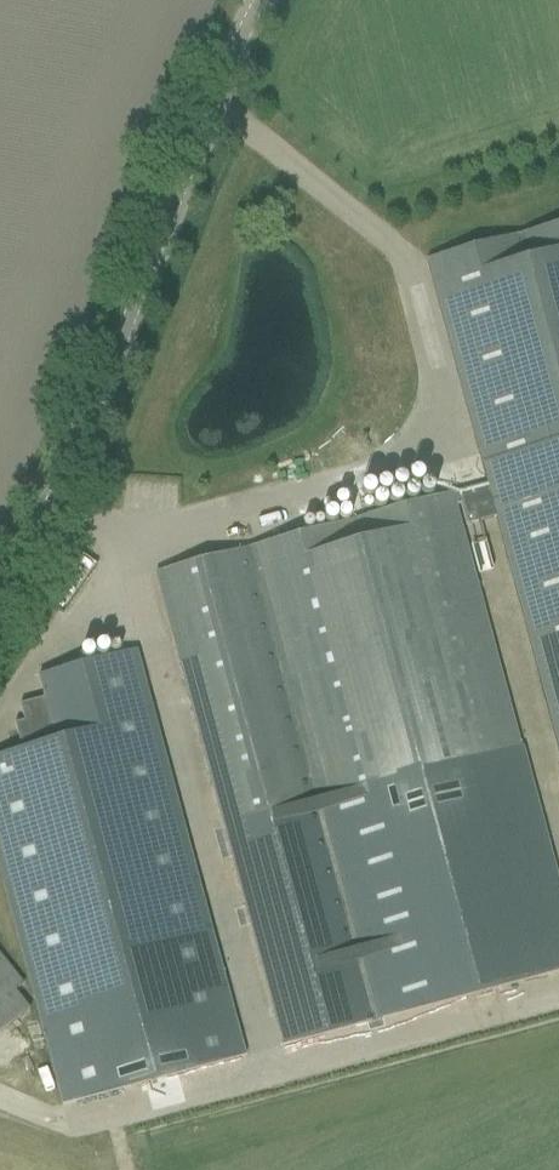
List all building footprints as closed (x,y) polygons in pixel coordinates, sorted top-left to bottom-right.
[(427,260),(488,484),(452,494),(455,505),(460,504),(466,525),(496,517),(558,751),(558,224),(427,260)] [(452,494),(155,573),(223,828),(391,783),(395,800),(442,787),(437,770),(520,748),(455,505),(452,494)] [(0,756),(0,874),(62,1105),(244,1056),(135,650),(38,676),(44,699),(19,705),(24,722),(14,724),(21,751),(0,756)] [(223,828),(281,1043),(558,969),(558,893),(520,748),(437,770),(442,787),(395,800),(391,783),(223,828)] [(28,1010),(14,992),(23,985),(0,956),(0,1033),(28,1010)]
